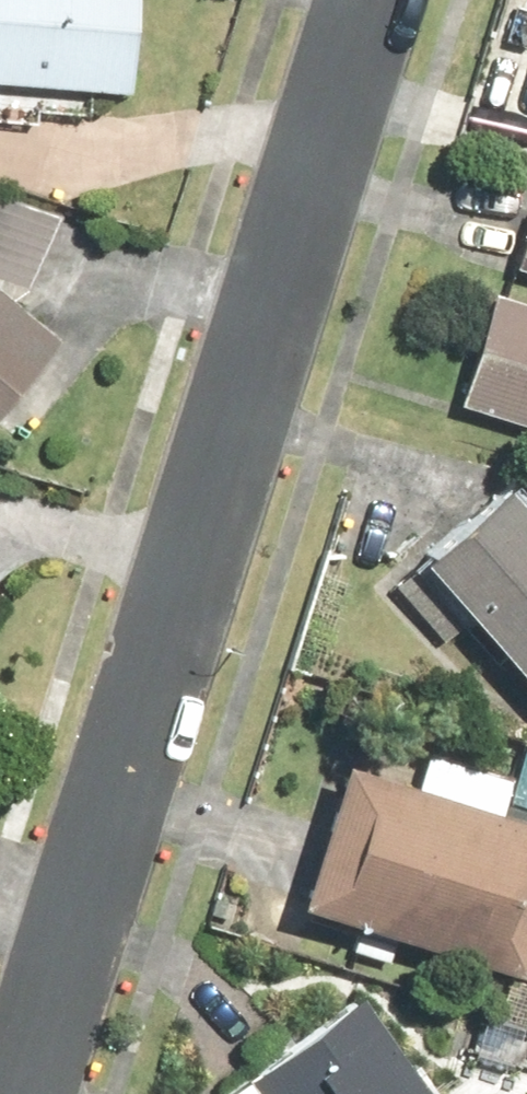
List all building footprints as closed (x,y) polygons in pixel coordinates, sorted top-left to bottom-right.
[(128,89),(134,0),(0,0),(0,80),(128,89)] [(517,261),(526,264),(526,232),(517,261)] [(0,291),(0,404),(56,337),(0,291)] [(492,291),(455,406),(526,429),(526,302),(492,291)] [(526,688),(526,512),(508,489),(421,562),(526,688)] [(342,763),(295,909),(521,982),(526,968),(526,822),(342,763)] [(241,1079),(251,1093),(430,1093),(363,996),(241,1079)] [(526,1026),(477,1011),(463,1056),(514,1071),(526,1026)]
